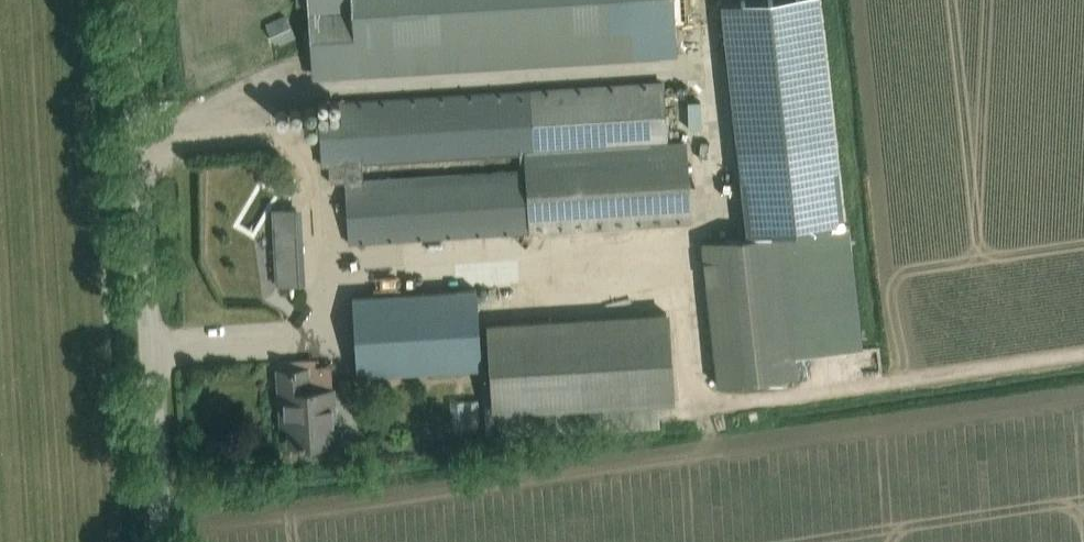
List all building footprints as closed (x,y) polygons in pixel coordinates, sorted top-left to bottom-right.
[(671,23),(689,21),(687,0),(311,0),(315,76),(673,54),(671,23)] [(720,3),(745,232),(846,221),(822,0),(746,0),(720,3)] [(281,12),(287,26),(306,18),(300,4),(281,12)] [(661,81),(362,99),(340,100),(342,120),(318,122),(321,164),(344,162),(349,242),(371,241),(525,231),(691,220),(686,137),(665,138),(661,81)] [(276,195),(259,225),(277,236),(295,206),(276,195)] [(699,240),(716,382),(797,373),(795,354),(862,346),(848,223),(699,240)] [(609,241),(634,239),(633,226),(608,228),(609,241)] [(476,287),(374,293),(353,294),(357,374),(481,366),(476,287)] [(492,406),(498,405),(500,431),(655,422),(654,397),(670,397),(665,307),(488,316),(492,406)] [(334,421),(333,409),(332,387),(308,388),(306,366),(277,368),(280,410),(288,409),(289,422),(288,422),(289,443),(331,440),(330,421),(334,421)]
